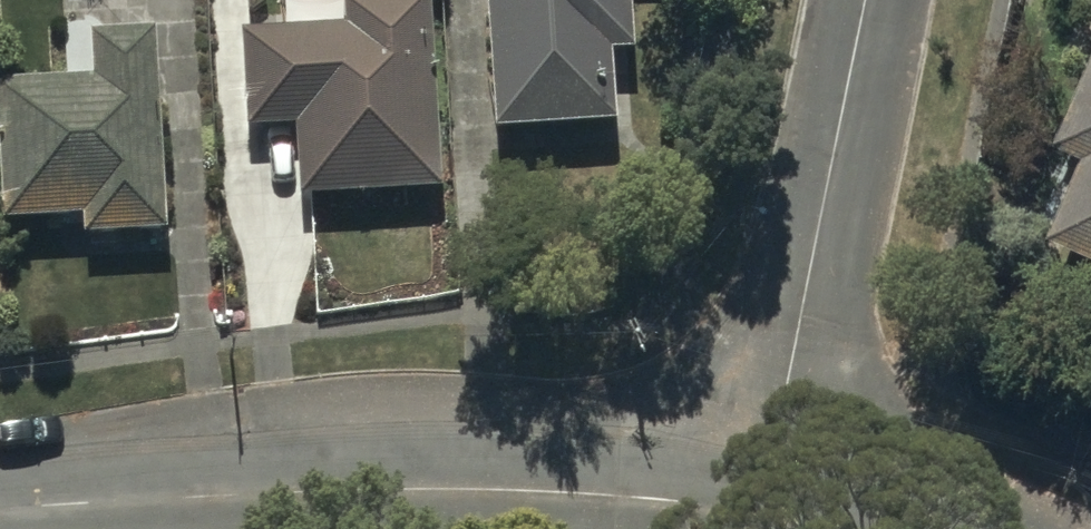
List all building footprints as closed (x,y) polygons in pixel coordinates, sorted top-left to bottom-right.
[(428,0),(341,0),(342,15),(237,22),(244,123),(292,120),(297,192),(440,183),(428,0)] [(493,120),(616,113),(612,43),(633,42),(631,0),(485,0),(493,120)] [(0,72),(0,210),(80,206),(81,231),(167,226),(155,20),(85,23),(87,67),(0,72)] [(1087,152),(1053,231),(1090,248),(1090,66),(1059,140),(1087,152)]
